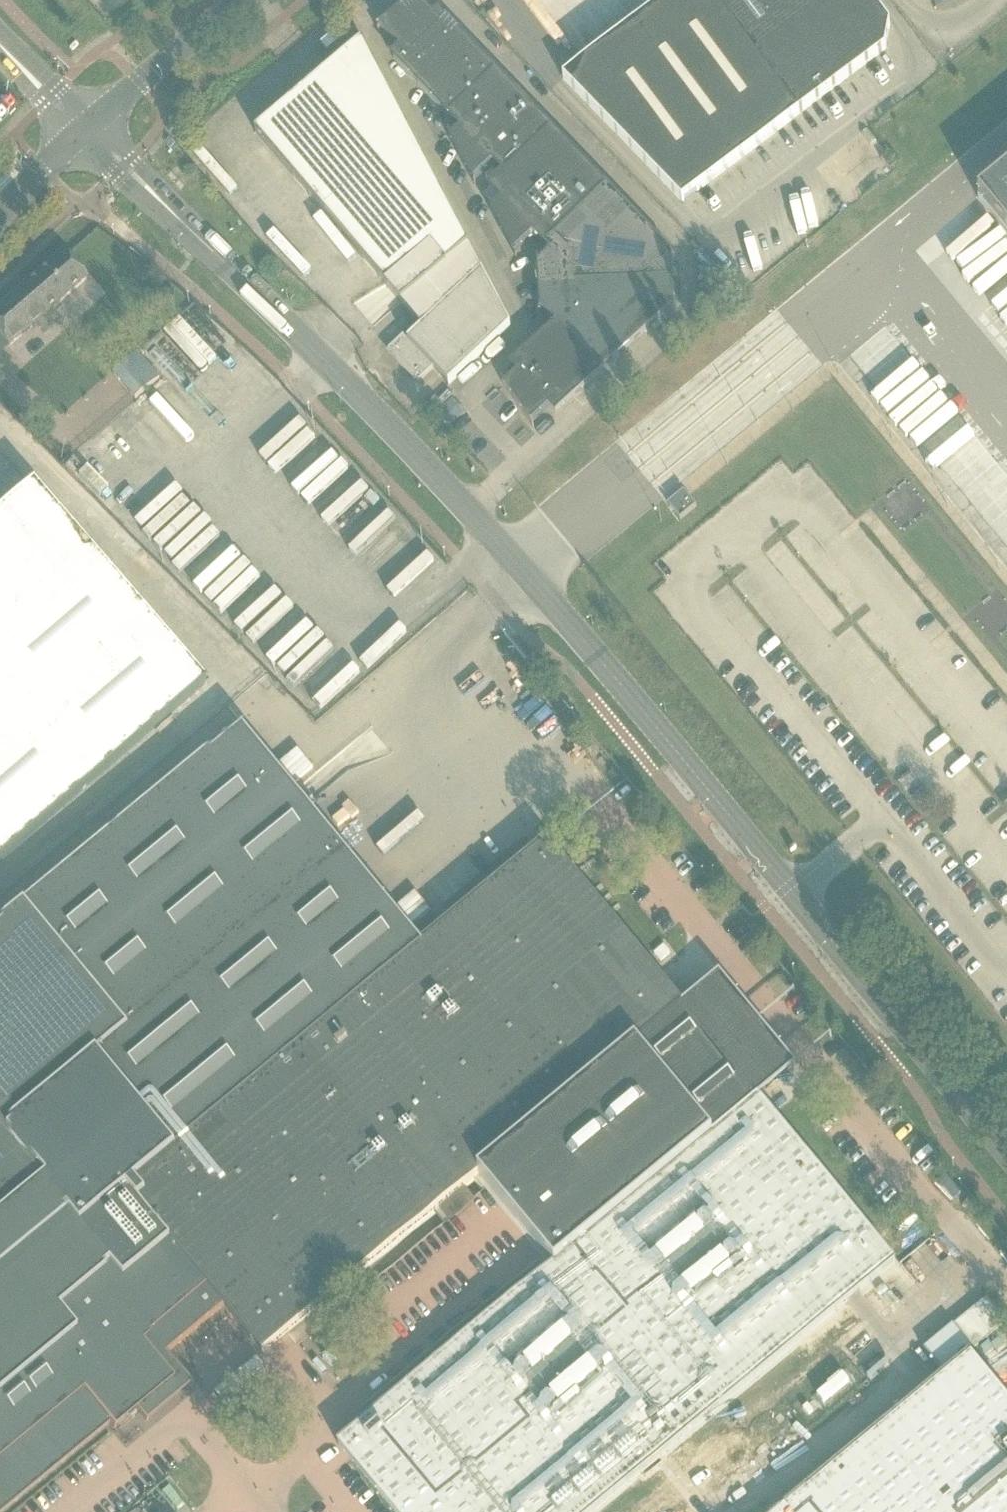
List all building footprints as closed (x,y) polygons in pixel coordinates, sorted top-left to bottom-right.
[(528,240),(535,234),(552,252),(539,264),(539,260),(537,260),(540,313),(541,313),(541,309),(557,326),(513,367),(519,373),(505,385),(503,382),(502,383),(533,428),(534,427),(532,424),(550,407),(556,413),(672,306),(669,255),(439,15),(435,19),(417,0),(413,0),(377,30),(378,31),(380,29),(395,44),(401,51),(393,58),(461,129),(451,139),(449,135),(448,136),(474,186),(476,185),(474,181),(494,162),(505,174),(491,188),(502,200),(492,210),(490,206),(489,207),(516,257),(517,256),(515,253),(528,240)] [(562,79),(685,204),(701,191),(796,120),(800,117),(887,52),(891,26),(871,0),(668,0),(583,64),(582,64),(562,79)] [(364,45),(256,134),(385,285),(386,286),(401,303),(401,304),(469,247),(364,45)] [(888,154),(881,159),(890,170),(897,165),(888,154)] [(978,199),(1006,234),(1006,175),(978,199)] [(403,337),(388,351),(389,352),(389,351),(404,359),(402,363),(418,381),(417,382),(418,382),(433,369),(448,385),(463,372),(511,326),(482,271),(469,248),(469,247),(401,304),(404,307),(422,327),(408,341),(403,336),(403,337)] [(35,323),(44,333),(52,326),(54,329),(59,324),(57,322),(60,319),(50,309),(86,278),(63,252),(0,306),(0,353),(35,323)] [(138,354),(114,376),(136,401),(160,379),(138,354)] [(426,407),(434,416),(443,407),(435,398),(426,407)] [(204,685),(50,507),(31,485),(31,486),(1,512),(0,513),(0,862),(204,685)] [(676,501),(669,507),(680,520),(696,507),(688,497),(684,500),(682,497),(676,501)] [(106,1421),(109,1419),(129,1402),(136,1409),(138,1408),(170,1381),(164,1373),(176,1364),(167,1354),(224,1307),(230,1314),(263,1353),(287,1333),(367,1267),(427,1218),(476,1178),(486,1191),(541,1257),(552,1272),(365,1426),(364,1427),(341,1446),(352,1458),(396,1511),(593,1511),(895,1263),(730,1064),(657,975),(549,844),(424,947),(410,931),(242,727),(0,926),(0,1509),(106,1421)] [(392,1282),(407,1270),(405,1267),(420,1255),(414,1248),(384,1272),(392,1282)] [(954,1329),(972,1352),(1006,1325),(988,1303),(954,1329)] [(926,1352),(944,1374),(972,1352),(954,1329),(926,1352)] [(867,1380),(888,1363),(880,1353),(859,1370),(867,1380)] [(972,1357),(785,1511),(1006,1511),(1006,1399),(972,1357)]
